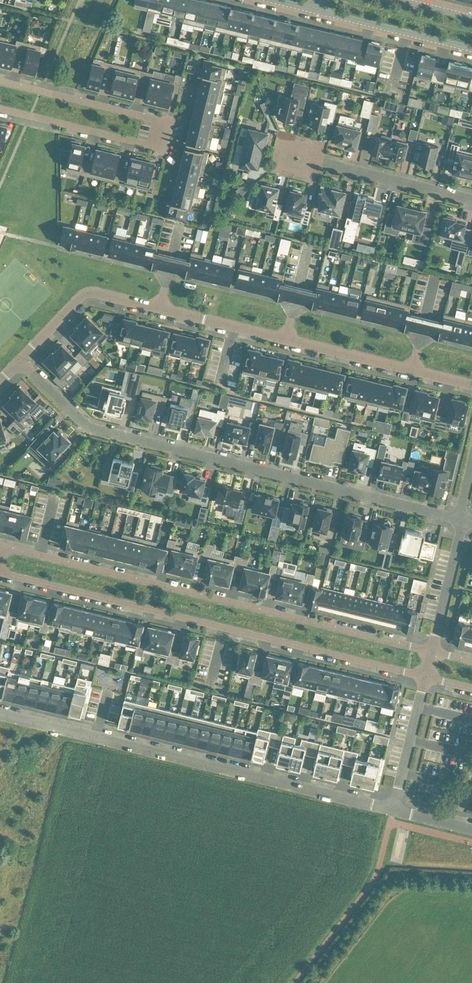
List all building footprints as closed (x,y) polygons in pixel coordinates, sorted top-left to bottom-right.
[(20,1),(19,6),(30,9),(32,2),(26,0),(25,2),(20,1)] [(136,0),(135,7),(147,10),(155,12),(162,14),(165,0),(163,0),(136,0)] [(177,0),(165,0),(162,14),(155,12),(153,22),(171,26),(174,14),(177,0)] [(189,0),(177,0),(174,14),(184,16),(185,17),(189,0)] [(183,22),(194,25),(200,1),(197,0),(189,0),(185,17),(183,22)] [(211,3),(200,1),(194,25),(205,28),(211,3)] [(215,30),(221,6),(211,3),(205,28),(215,30)] [(226,33),(232,8),(221,6),(215,30),(226,33)] [(226,33),(237,35),(243,11),(239,10),(239,9),(234,8),(233,9),(232,8),(226,33)] [(243,11),(237,35),(248,38),(254,14),(250,13),(250,12),(245,10),(244,12),(243,11)] [(258,41),(259,41),(265,17),(261,16),(261,14),(256,13),(256,14),(254,14),(248,38),(249,37),(259,40),(258,41)] [(265,17),(259,41),(270,44),(276,19),(272,18),(272,17),(267,16),(267,17),(265,17)] [(270,44),(281,46),(287,22),(283,21),(283,20),(278,18),(278,20),(276,19),(270,44)] [(287,22),(281,46),(292,49),(298,25),(294,24),(294,23),(289,21),(289,22),(287,22)] [(309,27),(298,25),(292,49),(303,52),(309,27)] [(309,27),(303,52),(313,54),(315,48),(319,30),(309,27)] [(319,30),(315,48),(325,51),(330,32),(319,30)] [(325,51),(323,57),(324,57),(335,59),(337,54),(336,54),(341,35),(336,34),(336,33),(331,31),(331,33),(330,32),(325,51)] [(342,35),(341,35),(336,54),(337,54),(347,56),(352,38),(347,37),(347,35),(342,34),(342,35)] [(19,54),(23,41),(16,40),(15,44),(4,42),(6,37),(5,37),(0,58),(0,66),(5,68),(5,66),(10,67),(14,53),(19,54)] [(356,39),(352,38),(347,56),(358,59),(357,62),(364,63),(368,50),(367,50),(361,48),(363,41),(362,40),(362,39),(357,38),(356,39)] [(29,43),(23,41),(19,54),(25,55),(22,70),(28,72),(27,73),(35,75),(37,67),(35,67),(38,55),(43,56),(47,47),(40,46),(41,45),(40,45),(29,43),(29,42),(29,43)] [(369,42),(367,50),(368,50),(364,63),(377,67),(380,56),(381,57),(382,51),(381,50),(382,47),(383,45),(378,44),(379,43),(373,42),(372,43),(369,42)] [(417,77),(436,82),(439,69),(433,68),(435,58),(432,58),(433,56),(427,55),(427,56),(422,55),(422,57),(421,60),(420,60),(418,66),(420,66),(417,76),(417,77)] [(103,74),(109,76),(112,63),(106,62),(106,61),(105,61),(95,59),(94,58),(89,80),(88,80),(86,87),(93,89),(94,88),(99,89),(103,74)] [(253,67),(264,70),(266,62),(255,59),(254,63),(253,67)] [(227,80),(224,79),(227,69),(227,68),(212,64),(213,62),(204,60),(201,74),(227,80)] [(266,62),(264,70),(274,72),(275,68),(276,65),(266,62)] [(439,69),(436,82),(456,87),(461,65),(461,63),(455,62),(455,63),(451,62),(450,62),(449,64),(447,71),(439,69)] [(118,65),(112,63),(109,76),(115,77),(111,92),(116,93),(115,95),(122,96),(130,67),(129,67),(119,65),(119,64),(118,64),(118,65)] [(456,87),(471,91),(471,77),(470,77),(471,70),(471,67),(461,65),(456,87)] [(130,67),(122,96),(129,98),(130,97),(134,98),(138,83),(144,84),(147,72),(141,70),(140,70),(130,67)] [(150,103),(157,105),(163,81),(152,78),(153,73),(147,72),(144,84),(150,86),(146,101),(151,102),(150,103)] [(174,83),(163,81),(157,105),(164,106),(164,105),(169,106),(173,91),(179,93),(182,82),(183,76),(176,74),(174,83)] [(227,80),(201,74),(201,75),(203,75),(201,86),(224,92),(224,91),(226,81),(227,81),(227,80)] [(241,75),(239,83),(246,84),(247,77),(241,75)] [(331,76),(329,82),(340,84),(342,79),(331,76)] [(353,81),(342,79),(340,84),(352,87),(353,81)] [(367,81),(365,89),(373,91),(374,83),(372,83),(372,84),(369,83),(369,82),(367,81)] [(201,86),(198,97),(216,102),(216,103),(221,104),(221,103),(223,92),(224,92),(201,86)] [(293,121),(294,121),(295,113),(302,115),(308,93),(293,89),(291,97),(284,95),(284,96),(279,94),(277,104),(280,105),(279,110),(281,110),(279,117),(286,119),(285,121),(293,123),(293,121)] [(198,97),(195,108),(214,113),(216,103),(216,102),(198,97)] [(370,117),(371,114),(374,102),(365,100),(361,115),(370,117)] [(271,112),(266,101),(260,104),(265,115),(271,112)] [(319,127),(320,127),(325,127),(326,122),(333,124),(338,104),(325,101),(324,106),(313,103),(310,114),(313,115),(310,125),(311,125),(311,128),(318,129),(319,127)] [(431,103),(430,110),(437,111),(439,105),(431,103)] [(216,125),(211,124),(214,113),(195,108),(193,119),(216,125)] [(379,116),(371,114),(370,117),(367,129),(376,131),(379,116)] [(444,116),(443,123),(452,125),(453,118),(444,116)] [(193,119),(190,131),(213,136),(215,125),(216,126),(216,125),(193,119)] [(360,127),(362,123),(356,121),(355,121),(354,126),(338,122),(336,134),(338,134),(336,142),(347,144),(346,147),(356,150),(361,128),(360,127)] [(239,136),(237,143),(245,145),(262,149),(263,150),(264,150),(264,148),(266,143),(268,133),(249,129),(247,137),(239,136)] [(409,139),(416,141),(418,131),(411,129),(409,139)] [(213,136),(190,131),(189,136),(188,136),(186,142),(210,148),(210,147),(213,137),(213,136)] [(386,158),(391,137),(383,135),(382,138),(373,136),(369,152),(380,154),(379,156),(386,158)] [(391,137),(386,158),(393,160),(393,158),(404,160),(408,143),(397,141),(397,142),(390,141),(391,137)] [(221,139),(220,145),(226,147),(228,140),(222,139),(221,139)] [(72,151),(60,148),(60,154),(70,156),(67,171),(68,171),(78,173),(79,174),(79,173),(85,175),(88,162),(82,161),(86,146),(80,144),(80,143),(72,141),(71,148),(72,149),(72,151)] [(237,143),(235,152),(243,154),(240,165),(250,168),(251,166),(257,168),(261,151),(262,149),(245,145),(237,143)] [(439,147),(424,143),(418,164),(433,167),(439,147)] [(458,176),(465,178),(471,152),(460,149),(461,145),(452,143),(448,159),(455,160),(455,162),(454,165),(455,165),(453,172),(458,174),(458,176)] [(209,152),(204,151),(185,146),(184,152),(185,153),(183,158),(206,164),(207,163),(206,163),(209,153),(209,152)] [(102,179),(109,150),(102,148),(102,150),(97,149),(94,163),(88,162),(85,175),(90,176),(90,177),(91,177),(91,176),(102,179)] [(116,152),(109,150),(102,179),(113,182),(114,182),(119,183),(123,171),(117,169),(120,154),(116,153),(116,152)] [(123,171),(119,183),(125,185),(126,185),(136,187),(136,188),(137,188),(144,159),(137,157),(137,158),(132,157),(128,172),(123,171)] [(206,164),(183,158),(180,169),(204,175),(203,174),(206,164)] [(151,160),(144,159),(137,188),(148,190),(146,195),(153,196),(158,179),(151,178),(155,163),(151,162),(151,160)] [(180,169),(178,180),(196,185),(196,184),(199,174),(180,169)] [(178,180),(175,191),(193,196),(198,198),(198,197),(201,186),(196,184),(196,185),(178,180)] [(236,190),(241,195),(250,187),(246,182),(236,190)] [(260,193),(256,192),(253,207),(268,210),(266,216),(279,219),(283,204),(277,202),(278,197),(277,197),(279,188),(272,187),(271,184),(267,183),(265,185),(263,184),(260,193)] [(322,199),(319,209),(340,214),(346,192),(333,189),(333,190),(322,188),(319,199),(322,199)] [(307,194),(306,194),(301,193),(302,191),(294,189),(293,191),(291,190),(286,213),(302,217),(301,222),(308,224),(311,211),(306,210),(307,205),(306,205),(307,202),(305,201),(307,195),(307,194)] [(190,207),(193,196),(175,191),(172,202),(170,202),(190,207)] [(346,227),(343,240),(354,243),(359,220),(360,221),(363,211),(380,215),(383,204),(373,202),(373,199),(358,195),(358,196),(358,195),(357,202),(351,201),(347,217),(345,226),(346,227)] [(170,202),(166,216),(185,221),(188,207),(190,208),(190,207),(170,202)] [(407,229),(413,207),(406,206),(406,207),(398,205),(396,215),(388,213),(384,231),(398,235),(400,227),(407,229)] [(419,209),(413,207),(407,229),(414,231),(413,238),(421,240),(420,243),(427,245),(431,228),(423,225),(426,212),(419,210),(419,209)] [(445,217),(444,219),(442,218),(441,225),(443,226),(440,236),(453,239),(450,248),(467,252),(471,231),(471,229),(465,228),(466,224),(456,221),(456,219),(454,219),(454,217),(448,215),(447,217),(445,217)] [(221,224),(220,230),(225,231),(230,232),(233,224),(222,221),(221,224)] [(71,247),(76,228),(65,226),(61,242),(66,244),(65,245),(71,247)] [(236,233),(244,235),(246,228),(238,226),(236,233)] [(82,248),(86,231),(76,228),(71,247),(77,248),(77,247),(82,248)] [(334,228),(329,246),(339,248),(343,230),(334,228)] [(207,240),(209,231),(199,229),(197,238),(207,240)] [(92,252),(97,234),(86,231),(82,248),(87,249),(87,251),(92,252)] [(115,233),(109,254),(115,256),(114,257),(120,259),(125,240),(125,241),(127,236),(116,233),(115,233)] [(97,234),(92,252),(97,253),(98,252),(103,253),(108,236),(97,234)] [(125,240),(120,259),(126,260),(126,258),(131,260),(135,243),(125,241),(125,240)] [(146,246),(142,262),(147,264),(146,265),(152,267),(155,257),(156,251),(158,244),(147,241),(145,245),(146,246)] [(135,243),(131,260),(142,262),(146,246),(145,245),(135,243)] [(367,245),(365,252),(374,255),(376,247),(367,245)] [(155,257),(152,267),(158,268),(158,266),(162,267),(170,269),(173,255),(167,254),(157,252),(156,251),(155,257)] [(192,275),(197,276),(201,259),(203,255),(192,252),(190,259),(188,265),(189,265),(186,275),(192,276),(192,275)] [(181,274),(186,275),(189,265),(188,265),(190,259),(188,259),(173,255),(170,269),(181,272),(181,274)] [(363,265),(365,257),(359,255),(357,264),(363,265)] [(223,264),(218,283),(224,284),(224,283),(230,284),(236,259),(224,257),(222,264),(223,264)] [(201,259),(197,276),(208,278),(212,262),(202,259),(201,259)] [(213,281),(218,283),(223,264),(222,264),(212,262),(208,278),(213,280),(213,281)] [(241,264),(236,285),(241,287),(241,288),(246,290),(251,271),(252,271),(253,267),(241,264)] [(406,276),(408,270),(397,267),(396,273),(406,276)] [(251,271),(246,290),(252,291),(253,289),(258,291),(262,274),(252,271),(251,271)] [(272,277),(268,293),(273,294),(273,296),(278,298),(281,288),(282,282),(284,275),(284,274),(273,272),(272,276),(272,277)] [(262,274),(258,291),(268,293),(272,277),(262,274)] [(463,283),(453,281),(452,287),(462,289),(463,283)] [(281,288),(278,298),(284,299),(285,297),(296,300),(299,286),(293,285),(282,282),(281,288)] [(319,306),(324,307),(328,290),(329,285),(318,283),(316,290),(315,296),(312,306),(318,307),(319,306)] [(463,283),(462,289),(471,292),(471,285),(463,283)] [(307,305),(312,306),(315,296),(316,290),(315,290),(299,286),(296,300),(307,303),(307,305)] [(351,288),(349,295),(344,314),(350,315),(351,313),(356,315),(360,298),(362,290),(351,288)] [(328,290),(324,307),(334,309),(338,293),(328,290)] [(339,312),(344,314),(349,295),(338,293),(334,309),(339,311),(339,312)] [(367,319),(373,321),(378,298),(367,295),(362,316),(367,317),(367,319)] [(378,298),(373,321),(378,322),(379,320),(384,322),(389,300),(378,298)] [(400,303),(389,300),(384,322),(395,324),(400,303)] [(399,327),(405,328),(407,319),(409,313),(411,305),(400,303),(395,324),(400,325),(399,327)] [(455,316),(450,338),(461,340),(466,319),(468,312),(457,309),(455,316)] [(415,329),(422,331),(426,317),(419,316),(410,313),(409,313),(407,319),(405,328),(410,330),(411,328),(415,329)] [(441,327),(439,337),(444,338),(445,336),(450,338),(455,316),(445,314),(444,314),(442,321),(441,327)] [(87,316),(79,325),(80,326),(95,340),(103,331),(87,316)] [(442,321),(441,321),(434,319),(433,319),(432,319),(426,317),(422,331),(429,333),(433,334),(433,335),(439,337),(441,327),(442,321)] [(137,321),(130,319),(126,318),(125,318),(125,319),(124,320),(119,343),(131,345),(132,341),(136,323),(137,321)] [(471,345),(471,340),(471,320),(466,319),(461,340),(466,342),(465,343),(471,345)] [(120,323),(113,321),(110,334),(117,336),(120,323)] [(146,325),(136,323),(132,341),(142,343),(146,325)] [(146,325),(142,343),(141,348),(152,351),(158,327),(152,325),(152,327),(146,325)] [(74,333),(72,334),(84,347),(80,352),(89,361),(93,357),(94,355),(91,352),(99,343),(95,340),(80,326),(79,327),(77,326),(72,332),(74,333)] [(158,327),(152,351),(153,351),(152,353),(163,356),(165,349),(169,331),(164,330),(165,328),(158,327)] [(181,358),(187,334),(181,332),(180,334),(175,332),(170,355),(181,358)] [(193,335),(187,334),(181,358),(192,360),(197,338),(193,337),(193,335)] [(209,341),(210,339),(208,338),(205,337),(198,336),(197,338),(192,360),(204,363),(209,341)] [(55,352),(54,353),(69,367),(77,359),(84,366),(89,361),(80,352),(75,356),(62,344),(61,346),(59,345),(54,350),(55,352)] [(250,348),(249,349),(249,350),(244,373),(255,376),(261,351),(254,350),(251,349),(250,348)] [(255,376),(266,379),(272,354),(266,353),(265,354),(261,353),(262,351),(261,351),(255,376)] [(73,370),(69,367),(54,353),(53,352),(44,361),(58,374),(53,379),(63,388),(68,383),(64,379),(73,370)] [(278,356),(272,354),(266,379),(278,381),(283,359),(278,357),(278,356)] [(300,361),(294,359),(291,358),(289,358),(289,359),(289,360),(283,383),(294,386),(300,361)] [(294,386),(306,388),(312,364),(305,362),(305,364),(301,363),(301,361),(300,361),(294,386)] [(318,365),(312,364),(306,388),(317,391),(322,368),(317,367),(318,365)] [(327,369),(322,368),(317,391),(328,394),(334,369),(327,368),(327,369)] [(340,371),(334,369),(328,394),(329,389),(340,392),(345,374),(340,372),(340,371)] [(142,374),(135,372),(130,371),(127,384),(139,387),(142,374)] [(345,398),(356,401),(357,396),(362,376),(356,375),(356,376),(350,375),(345,398)] [(69,383),(73,388),(82,381),(78,376),(69,383)] [(362,376),(357,396),(368,399),(373,381),(368,379),(368,378),(362,376)] [(367,403),(378,406),(384,382),(378,380),(378,382),(373,381),(368,399),(367,403)] [(391,383),(384,382),(378,406),(389,409),(395,386),(390,385),(391,383)] [(407,389),(407,388),(407,387),(406,387),(402,386),(395,384),(395,386),(389,409),(401,412),(407,389)] [(11,395),(13,396),(31,414),(39,405),(43,408),(48,403),(39,394),(34,399),(20,386),(11,395)] [(125,401),(126,398),(124,397),(125,394),(121,393),(122,390),(111,387),(108,398),(105,397),(104,398),(101,398),(101,396),(100,396),(98,405),(88,403),(87,406),(97,409),(113,412),(112,415),(122,417),(123,410),(124,410),(127,402),(125,401)] [(411,411),(422,414),(427,392),(416,389),(412,408),(405,406),(402,419),(409,421),(411,411)] [(137,409),(139,409),(137,417),(146,419),(146,417),(152,419),(154,411),(157,411),(156,412),(163,414),(167,397),(143,392),(141,401),(139,401),(137,409)] [(427,392),(422,414),(421,419),(433,421),(431,426),(438,428),(442,415),(435,413),(439,397),(437,396),(437,394),(430,392),(429,394),(428,394),(428,392),(427,392)] [(234,406),(236,397),(230,395),(228,405),(234,406)] [(13,421),(12,422),(22,431),(27,425),(24,422),(31,414),(13,396),(12,397),(10,396),(5,402),(6,403),(5,405),(17,416),(13,421)] [(170,407),(166,424),(181,428),(182,423),(185,424),(185,421),(192,423),(198,400),(181,396),(179,405),(171,403),(170,407)] [(448,417),(442,415),(438,428),(446,430),(446,429),(448,420),(463,424),(464,422),(466,422),(467,415),(466,415),(468,404),(465,403),(465,401),(453,398),(448,417)] [(216,424),(222,426),(226,411),(218,409),(218,412),(201,408),(195,431),(197,432),(196,434),(203,436),(204,433),(205,434),(205,432),(213,434),(216,424)] [(315,416),(313,424),(328,427),(330,420),(315,416)] [(224,438),(224,439),(234,441),(234,439),(246,442),(248,436),(252,438),(256,422),(251,421),(250,427),(229,421),(224,438)] [(274,441),(280,442),(285,423),(275,421),(274,426),(261,423),(256,445),(260,446),(260,447),(269,449),(271,442),(274,441)] [(22,431),(12,422),(7,427),(17,436),(22,431)] [(334,461),(343,463),(351,430),(338,427),(335,438),(327,436),(325,445),(314,443),(310,459),(333,465),(334,461)] [(283,453),(296,456),(299,443),(306,445),(308,433),(289,428),(283,453)] [(40,434),(33,442),(55,462),(62,454),(61,452),(62,451),(71,441),(62,433),(59,435),(54,431),(50,435),(49,435),(46,439),(40,434)] [(374,469),(380,471),(379,476),(388,478),(387,480),(397,483),(397,481),(399,481),(403,465),(384,460),(387,445),(380,443),(374,469)] [(354,448),(349,469),(358,471),(359,470),(365,471),(368,459),(374,461),(377,449),(376,449),(365,446),(365,450),(354,448)] [(460,451),(447,448),(445,457),(446,458),(443,469),(440,468),(440,467),(432,465),(432,467),(431,466),(431,467),(418,464),(418,468),(416,467),(415,474),(416,474),(414,484),(426,487),(426,488),(433,489),(433,491),(439,493),(440,491),(443,492),(444,484),(445,484),(446,478),(448,469),(455,470),(460,451)] [(110,475),(109,479),(127,483),(127,484),(128,484),(127,489),(134,491),(139,472),(132,471),(134,463),(132,462),(114,458),(110,475)] [(148,466),(146,474),(145,474),(145,476),(142,488),(158,492),(158,490),(173,493),(177,477),(162,474),(163,470),(159,469),(160,467),(152,465),(152,467),(148,466)] [(185,473),(181,489),(190,492),(190,493),(188,500),(199,503),(200,500),(207,501),(210,488),(204,486),(205,480),(194,477),(195,475),(185,473)] [(6,478),(4,484),(14,486),(16,480),(6,478)] [(219,486),(215,502),(232,506),(230,512),(236,513),(234,521),(242,523),(248,501),(240,499),(242,491),(229,488),(230,486),(222,485),(222,486),(219,486)] [(275,515),(272,524),(279,526),(284,507),(278,505),(279,498),(267,495),(267,496),(256,494),(253,509),(275,515)] [(307,512),(308,509),(309,506),(307,505),(308,503),(301,502),(301,503),(299,503),(299,504),(297,504),(297,503),(297,504),(295,504),(295,503),(294,503),(292,503),(291,508),(285,507),(280,526),(294,530),(295,524),(304,526),(307,514),(308,512),(307,512)] [(0,504),(0,528),(4,529),(4,530),(10,506),(0,504)] [(16,532),(21,514),(20,514),(21,511),(10,509),(11,506),(10,506),(4,530),(5,530),(5,529),(9,531),(16,533),(16,532)] [(319,508),(314,528),(321,530),(319,537),(332,540),(335,527),(328,526),(332,509),(324,507),(323,509),(319,508)] [(32,516),(21,514),(16,532),(17,532),(17,533),(27,536),(32,516)] [(151,519),(150,520),(161,522),(163,516),(152,514),(151,519)] [(366,536),(359,534),(359,531),(360,531),(362,525),(361,525),(363,519),(360,518),(360,516),(353,515),(352,516),(347,515),(342,537),(356,541),(355,548),(363,550),(366,536)] [(68,520),(62,544),(72,547),(72,546),(73,546),(77,528),(78,528),(79,523),(68,520)] [(384,523),(384,524),(381,523),(381,525),(380,524),(379,524),(379,525),(376,524),(376,523),(376,524),(375,523),(374,527),(372,533),(370,542),(372,543),(372,545),(379,546),(379,544),(388,546),(387,550),(393,552),(398,533),(392,532),(394,526),(391,526),(391,525),(391,524),(391,523),(391,522),(390,522),(390,521),(389,521),(388,520),(387,521),(386,521),(385,521),(384,522),(384,523)] [(73,546),(73,547),(79,549),(79,548),(84,549),(89,530),(78,528),(77,528),(73,546)] [(95,552),(100,531),(89,528),(89,530),(84,549),(84,550),(85,550),(85,549),(89,550),(89,551),(95,552)] [(418,555),(433,559),(437,543),(435,543),(424,540),(426,534),(424,534),(406,529),(405,535),(403,535),(400,548),(418,552),(418,555)] [(106,555),(111,536),(100,533),(101,531),(100,531),(95,552),(101,554),(102,553),(106,554),(106,555)] [(128,560),(129,561),(134,537),(123,534),(122,538),(117,558),(124,559),(128,560)] [(111,536),(106,555),(107,555),(107,554),(111,555),(111,556),(117,558),(122,538),(111,536)] [(140,563),(146,539),(134,537),(129,561),(129,560),(134,561),(133,562),(140,563)] [(146,564),(151,565),(156,547),(157,542),(146,539),(140,563),(146,565),(146,564)] [(167,549),(166,551),(173,553),(172,557),(171,557),(170,562),(169,569),(171,570),(170,571),(180,573),(187,548),(186,548),(185,552),(180,551),(181,547),(175,545),(176,540),(170,539),(169,539),(166,549),(167,549)] [(197,559),(203,560),(207,543),(206,543),(205,548),(199,546),(198,551),(187,548),(180,573),(191,576),(191,575),(193,575),(195,568),(196,563),(197,559)] [(207,543),(203,560),(209,562),(208,566),(207,566),(206,571),(207,571),(205,579),(217,582),(223,557),(211,554),(214,545),(207,543)] [(156,547),(151,565),(152,565),(152,566),(162,569),(166,551),(167,549),(166,549),(156,547)] [(233,568),(239,569),(242,557),(235,555),(234,560),(223,557),(217,582),(227,585),(227,584),(229,584),(231,577),(232,572),(233,568)] [(242,557),(239,569),(245,570),(244,575),(242,580),(243,580),(241,587),(243,588),(253,591),(258,568),(247,565),(249,558),(242,557)] [(269,576),(275,578),(278,565),(271,564),(269,573),(259,571),(258,570),(259,568),(258,568),(253,591),(265,594),(267,586),(268,581),(269,576)] [(289,600),(295,574),(284,572),(285,567),(278,565),(275,578),(281,579),(280,584),(279,588),(277,596),(279,596),(279,597),(289,600)] [(315,574),(308,573),(306,580),(295,577),(296,575),(295,574),(289,600),(299,602),(299,601),(301,602),(303,594),(304,590),(305,585),(312,587),(312,586),(313,586),(315,574)] [(428,582),(428,581),(414,578),(412,586),(426,589),(427,582),(428,582)] [(312,586),(312,587),(307,604),(317,607),(318,606),(322,588),(313,586),(312,586)] [(323,608),(328,609),(333,591),(322,588),(318,606),(323,607),(323,608)] [(0,589),(0,611),(6,612),(4,622),(10,623),(13,611),(7,609),(8,605),(9,605),(10,600),(9,600),(11,593),(9,592),(10,591),(0,589)] [(339,612),(344,593),(333,591),(328,609),(334,611),(334,610),(339,611),(339,612)] [(344,613),(350,615),(354,596),(344,593),(339,612),(340,612),(340,611),(344,612),(344,613)] [(19,612),(13,611),(10,623),(17,625),(18,620),(28,623),(35,597),(23,595),(21,603),(20,608),(19,612)] [(354,596),(350,615),(355,616),(355,615),(360,616),(360,617),(365,598),(354,596)] [(35,597),(28,623),(41,626),(40,630),(47,632),(49,624),(50,620),(43,618),(45,614),(46,609),(47,601),(46,601),(46,600),(35,597)] [(371,620),(375,601),(365,598),(360,617),(361,617),(361,616),(365,618),(371,620)] [(381,622),(386,604),(375,601),(371,620),(376,621),(376,620),(381,621),(381,622)] [(50,620),(49,624),(60,627),(59,629),(61,629),(67,606),(64,605),(54,602),(50,620)] [(386,604),(381,622),(382,622),(386,623),(386,624),(392,625),(396,606),(386,604)] [(61,629),(71,632),(77,608),(70,606),(70,607),(67,606),(61,629)] [(397,625),(403,627),(407,609),(396,606),(392,625),(397,626),(397,625)] [(83,609),(77,608),(71,632),(82,634),(83,630),(88,610),(87,610),(87,611),(83,610),(83,609)] [(407,609),(403,627),(403,628),(413,630),(418,611),(407,609)] [(88,610),(83,630),(94,632),(99,613),(93,612),(92,612),(88,611),(88,610)] [(105,615),(99,613),(94,632),(93,637),(104,640),(110,616),(109,616),(109,617),(105,615)] [(104,640),(115,643),(121,619),(115,617),(114,618),(110,617),(110,616),(104,640)] [(126,645),(132,622),(127,621),(127,620),(121,619),(115,643),(126,645)] [(459,619),(454,640),(464,643),(464,642),(465,642),(470,622),(459,619)] [(138,648),(139,642),(143,624),(133,622),(132,622),(126,645),(137,648),(138,648)] [(144,651),(156,654),(162,629),(152,626),(151,627),(149,626),(148,634),(147,634),(146,639),(145,643),(139,642),(138,648),(137,648),(135,654),(137,654),(142,655),(143,656),(144,651)] [(166,661),(173,663),(176,651),(170,649),(171,645),(172,640),(174,632),(172,632),(172,631),(162,629),(156,654),(167,657),(166,661)] [(182,652),(176,651),(173,663),(179,665),(181,658),(193,661),(194,658),(195,652),(197,653),(199,645),(197,644),(199,638),(196,638),(196,637),(186,634),(184,643),(182,647),(183,647),(182,652)] [(248,682),(255,683),(258,671),(252,669),(253,665),(255,660),(254,660),(256,652),(246,649),(246,650),(243,649),(242,655),(240,655),(238,663),(240,663),(237,674),(249,677),(248,682)] [(264,676),(275,678),(280,658),(270,655),(270,656),(268,655),(266,663),(265,668),(264,672),(258,671),(255,683),(256,684),(255,688),(261,689),(262,685),(264,676)] [(291,660),(280,658),(275,678),(273,686),(285,689),(283,696),(290,698),(291,692),(292,692),(294,686),(293,686),(294,680),(288,678),(289,674),(290,674),(291,669),(290,669),(292,661),(290,661),(291,660)] [(92,673),(94,665),(82,662),(81,666),(87,668),(86,671),(92,673)] [(299,662),(294,680),(293,686),(294,686),(304,689),(305,689),(306,684),(305,684),(310,666),(309,665),(299,662)] [(10,667),(0,665),(0,695),(3,696),(10,667)] [(306,684),(316,687),(321,668),(316,667),(316,666),(310,665),(310,666),(305,684),(306,684)] [(3,696),(14,698),(20,674),(9,671),(10,667),(3,696)] [(326,694),(332,670),(326,669),(326,670),(322,669),(322,668),(321,668),(316,687),(315,692),(326,694)] [(338,697),(343,673),(343,674),(338,673),(339,672),(332,670),(326,694),(337,697),(338,697)] [(344,673),(343,673),(338,697),(349,700),(355,676),(348,674),(348,675),(344,674),(344,673)] [(25,701),(31,676),(20,674),(14,698),(25,701)] [(31,676),(25,701),(36,704),(40,685),(41,685),(43,679),(42,679),(31,676)] [(361,677),(355,676),(349,700),(350,698),(360,700),(366,678),(365,678),(365,679),(361,678),(361,677)] [(366,679),(366,678),(360,700),(361,700),(361,698),(372,701),(377,681),(371,680),(370,680),(366,679)] [(383,683),(377,681),(372,701),(383,703),(382,705),(383,706),(388,685),(383,684),(383,683)] [(58,709),(64,684),(53,682),(51,687),(47,706),(58,709)] [(58,709),(69,712),(76,683),(75,687),(64,684),(58,709)] [(87,702),(91,687),(76,683),(69,712),(81,715),(85,700),(87,701),(87,702)] [(389,685),(388,685),(383,706),(394,708),(399,687),(389,684),(389,685)] [(40,685),(36,704),(47,706),(51,687),(41,685),(40,685)] [(119,724),(130,727),(136,702),(125,699),(119,724)] [(147,705),(136,702),(130,727),(141,729),(147,705)] [(141,729),(152,732),(158,707),(147,705),(141,729)] [(299,712),(310,715),(311,711),(311,709),(300,706),(299,712)] [(169,710),(158,707),(152,732),(163,735),(169,710)] [(163,735),(174,738),(180,713),(169,710),(163,735)] [(191,715),(180,713),(174,738),(185,740),(191,715)] [(333,714),(332,720),(343,723),(345,716),(333,713),(333,714)] [(185,740),(196,743),(202,718),(191,715),(185,740)] [(345,715),(345,716),(343,723),(354,726),(356,719),(356,718),(345,715)] [(214,721),(202,718),(196,743),(208,746),(214,721)] [(367,721),(356,719),(354,726),(365,728),(367,721)] [(367,719),(367,721),(365,728),(376,731),(378,726),(379,721),(367,719)] [(208,746),(218,748),(224,724),(214,721),(208,746)] [(236,726),(224,724),(218,748),(230,751),(236,726)] [(230,751),(241,754),(247,729),(236,726),(230,751)] [(268,745),(274,747),(277,733),(258,728),(258,732),(257,732),(251,757),(264,760),(267,746),(268,745)] [(257,732),(247,729),(241,754),(251,757),(257,732)] [(296,737),(277,733),(274,747),(280,748),(280,749),(277,763),(289,766),(296,737)] [(390,737),(375,734),(373,741),(388,745),(390,737)] [(311,756),(314,742),(302,739),(300,745),(295,744),(296,737),(289,766),(301,769),(304,755),(305,754),(311,756)] [(333,746),(314,742),(311,756),(317,757),(317,758),(314,772),(326,775),(333,746)] [(351,751),(333,746),(326,775),(338,778),(341,764),(341,763),(348,765),(351,751)] [(351,781),(363,784),(370,755),(369,755),(368,762),(357,759),(358,752),(351,751),(348,765),(354,766),(354,768),(351,781)] [(384,759),(370,755),(363,784),(375,787),(378,772),(381,773),(380,774),(381,774),(384,759),(384,758),(384,759)]
